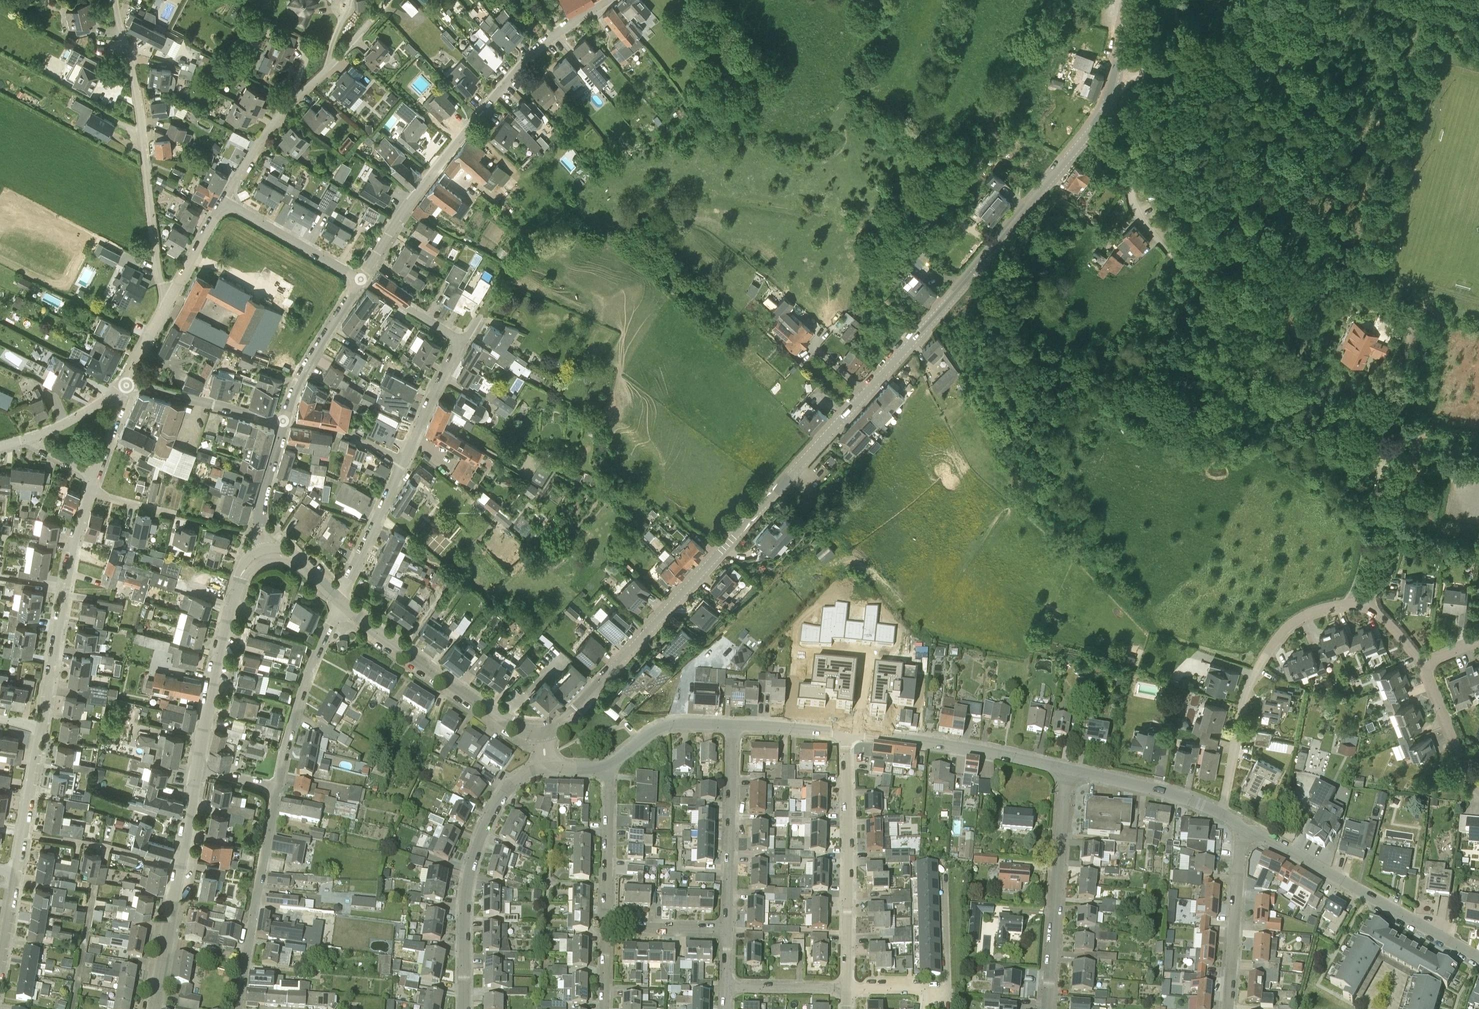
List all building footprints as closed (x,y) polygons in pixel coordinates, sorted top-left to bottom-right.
[(317,1),(315,0),(292,0),(289,4),(301,13),(297,22),(305,26),(310,15),(310,14),(310,13),(309,13),(309,12),(317,1)] [(356,9),(366,9),(366,0),(356,0),(356,9)] [(594,0),(561,0),(569,14),(594,0)] [(626,24),(635,37),(642,31),(634,22),(638,18),(640,20),(651,11),(641,0),(622,0),(618,3),(631,19),(627,23),(626,24)] [(75,27),(77,34),(87,32),(85,25),(96,22),(91,2),(78,5),(79,8),(66,11),(68,20),(71,20),(73,28),(75,27)] [(246,15),(249,9),(238,3),(231,15),(236,18),(239,11),(246,15)] [(626,24),(612,7),(603,14),(621,36),(613,42),(614,43),(620,50),(618,52),(622,56),(632,48),(628,43),(635,37),(626,24)] [(128,27),(140,33),(144,24),(149,26),(151,23),(135,15),(134,15),(130,13),(126,22),(130,24),(128,27)] [(516,40),(523,32),(507,17),(500,26),(516,40)] [(516,40),(500,26),(497,23),(492,18),(488,23),(483,19),(480,23),(508,48),(516,40)] [(161,43),(158,48),(168,53),(168,52),(175,56),(181,43),(174,39),(153,28),(156,23),(152,21),(151,23),(149,26),(144,24),(140,33),(161,43)] [(449,45),(452,43),(444,33),(441,36),(449,45)] [(494,64),(502,56),(480,36),(473,44),(476,48),(494,64)] [(295,46),(277,38),(275,37),(264,62),(281,69),(286,57),(290,58),(295,46)] [(365,55),(370,59),(366,63),(376,71),(380,67),(378,65),(383,59),(385,60),(388,60),(390,59),(391,57),(391,54),(389,52),(387,49),(389,47),(378,38),(373,44),(375,45),(365,55)] [(587,63),(582,68),(599,88),(609,101),(616,95),(605,83),(598,74),(598,75),(589,64),(599,55),(595,51),(585,38),(574,48),(584,60),(587,63)] [(487,73),(494,64),(476,48),(473,44),(472,45),(470,42),(463,51),(487,73)] [(408,49),(413,53),(417,49),(412,45),(408,49)] [(730,53),(719,45),(716,49),(714,48),(710,53),(712,55),(708,59),(715,64),(722,55),(726,59),(730,53)] [(96,70),(100,62),(73,48),(71,52),(78,56),(66,77),(74,81),(73,82),(90,91),(100,72),(96,70)] [(200,53),(197,63),(200,64),(202,59),(208,62),(210,57),(200,53)] [(1081,68),(1088,70),(1090,71),(1094,59),(1077,53),(1073,65),(1081,68)] [(581,67),(576,70),(565,58),(553,68),(558,75),(555,78),(565,91),(582,77),(590,87),(591,87),(595,91),(599,88),(582,68),(581,67)] [(188,69),(193,71),(196,63),(190,61),(189,64),(185,63),(185,62),(185,61),(185,60),(184,60),(184,59),(183,59),(182,59),(181,59),(180,59),(180,60),(179,60),(179,61),(179,62),(179,63),(179,64),(180,65),(181,65),(181,66),(181,67),(188,69)] [(456,84),(457,83),(467,93),(476,84),(474,81),(478,77),(461,61),(447,75),(456,84)] [(366,87),(358,80),(363,74),(360,70),(352,64),(347,70),(346,69),(340,76),(343,79),(339,83),(332,91),(340,98),(342,96),(347,100),(352,95),(356,99),(366,87)] [(151,67),(148,83),(159,85),(168,86),(171,70),(162,69),(151,67)] [(191,79),(193,71),(188,69),(181,67),(179,75),(191,79)] [(1095,73),(1090,71),(1088,70),(1081,89),(1097,96),(1104,75),(1095,72),(1095,73)] [(554,90),(544,79),(532,89),(542,101),(547,97),(551,102),(556,98),(563,105),(570,98),(559,85),(554,90)] [(239,101),(238,102),(259,113),(259,112),(262,114),(266,106),(261,104),(264,97),(257,93),(258,91),(246,86),(239,101)] [(445,116),(455,106),(445,96),(448,93),(443,88),(425,106),(436,115),(440,120),(445,115),(445,116)] [(158,113),(159,115),(173,114),(174,102),(174,101),(156,92),(156,95),(151,96),(151,102),(153,114),(158,113)] [(93,129),(107,137),(114,123),(92,111),(93,108),(76,98),(72,106),(81,111),(75,123),(91,131),(93,129)] [(259,113),(238,102),(239,101),(235,99),(226,117),(238,122),(239,120),(247,124),(250,117),(255,119),(259,113)] [(515,117),(526,129),(527,130),(531,125),(532,127),(533,128),(534,128),(536,128),(537,128),(538,128),(540,127),(541,126),(542,125),(543,124),(543,123),(543,122),(543,120),(543,119),(542,117),(541,115),(545,112),(533,100),(529,104),(524,99),(515,108),(519,113),(515,117)] [(334,117),(322,106),(316,112),(310,107),(303,116),(319,130),(326,122),(328,124),(334,117)] [(418,136),(427,124),(416,115),(398,137),(413,149),(418,142),(414,138),(417,136),(418,136)] [(505,119),(490,137),(503,148),(518,130),(505,119)] [(170,123),(166,134),(173,136),(193,143),(196,135),(186,132),(187,129),(170,123)] [(300,132),(299,133),(291,126),(286,132),(288,133),(279,143),(288,150),(289,150),(296,156),(304,147),(302,146),(308,139),(300,132)] [(538,142),(527,130),(526,129),(520,136),(535,152),(541,145),(538,142)] [(171,152),(170,139),(173,138),(173,136),(166,134),(155,130),(156,140),(155,140),(157,154),(171,152)] [(246,147),(250,139),(233,130),(229,138),(246,147)] [(374,140),(380,132),(377,130),(371,137),(374,140)] [(354,142),(348,137),(338,148),(345,153),(354,142)] [(392,170),(411,187),(422,173),(416,169),(413,172),(399,160),(405,153),(394,144),(394,145),(385,137),(375,148),(384,156),(395,165),(392,170)] [(469,138),(444,170),(452,175),(461,163),(491,189),(500,178),(482,163),(489,156),(484,152),(469,138)] [(289,158),(277,151),(273,158),(285,165),(289,158)] [(202,182),(220,191),(228,176),(214,168),(217,163),(214,161),(202,182)] [(343,161),(335,176),(344,181),(353,166),(343,161)] [(197,163),(196,172),(207,173),(208,164),(197,163)] [(1076,166),(1064,183),(1076,191),(1082,183),(1085,185),(1091,177),(1076,166)] [(184,172),(174,168),(168,180),(176,184),(179,176),(182,178),(184,172)] [(265,199),(275,182),(278,176),(269,171),(268,175),(265,173),(257,186),(257,187),(254,192),(265,199)] [(986,179),(996,187),(997,188),(1003,180),(992,172),(986,179)] [(374,198),(384,204),(391,193),(386,190),(389,184),(376,176),(373,183),(367,180),(360,193),(373,201),(374,198)] [(437,180),(427,192),(412,214),(420,219),(422,216),(420,215),(425,208),(428,210),(436,199),(457,215),(467,203),(437,180)] [(1096,180),(1093,184),(1099,188),(1102,184),(1096,180)] [(168,181),(165,187),(173,190),(176,185),(168,181)] [(192,195),(211,206),(220,191),(202,182),(200,181),(195,190),(195,191),(192,195)] [(265,199),(276,205),(280,199),(280,200),(284,192),(286,189),(291,192),(295,186),(289,183),(287,186),(284,184),(282,187),(275,182),(265,199)] [(154,189),(159,191),(160,192),(163,186),(157,183),(154,189)] [(301,189),(295,186),(291,192),(297,195),(301,189)] [(327,187),(317,206),(325,211),(332,198),(335,192),(327,187)] [(988,220),(992,223),(1010,202),(998,191),(979,214),(988,221),(988,220)] [(193,223),(200,211),(189,206),(191,202),(185,198),(176,215),(185,219),(182,224),(192,230),(195,224),(193,223)] [(288,212),(299,218),(306,205),(295,198),(291,206),(288,212)] [(332,198),(325,211),(330,214),(338,202),(332,198)] [(492,207),(497,211),(497,212),(502,206),(498,201),(492,207)] [(374,223),(381,211),(369,204),(362,216),(374,223)] [(314,219),(318,212),(306,205),(299,218),(310,224),(313,219),(314,219)] [(321,231),(332,237),(345,215),(339,211),(333,220),(328,218),(324,225),(321,231)] [(347,238),(357,221),(345,215),(332,237),(343,244),(347,238)] [(436,254),(438,250),(440,247),(438,246),(431,242),(438,230),(433,227),(420,219),(413,231),(423,237),(419,244),(425,247),(424,247),(436,254)] [(1122,246),(1113,255),(1117,258),(1122,253),(1123,251),(1142,234),(1135,225),(1118,241),(1121,245),(1122,246)] [(188,234),(173,226),(165,239),(172,243),(168,250),(176,255),(188,234)] [(1117,258),(1117,259),(1110,270),(1116,274),(1124,263),(1123,262),(1128,255),(1135,256),(1137,253),(1150,242),(1142,234),(1123,251),(1122,253),(1117,258)] [(102,243),(99,251),(119,260),(123,252),(102,243)] [(429,265),(436,254),(424,247),(421,253),(405,243),(398,253),(413,261),(415,257),(424,263),(429,265)] [(398,253),(392,264),(406,273),(403,278),(411,283),(420,288),(421,286),(425,281),(416,276),(419,272),(409,266),(413,261),(398,253)] [(1117,259),(1117,258),(1113,255),(1111,254),(1097,275),(1103,279),(1109,270),(1110,270),(1117,259)] [(449,280),(443,292),(446,293),(445,294),(446,295),(443,301),(453,306),(464,288),(458,285),(467,269),(454,262),(445,278),(449,280)] [(127,265),(120,278),(115,288),(116,291),(122,294),(137,302),(145,285),(138,282),(143,273),(127,265)] [(914,291),(927,303),(936,293),(910,269),(905,273),(903,286),(912,294),(914,291)] [(373,281),(406,304),(413,294),(379,270),(373,281)] [(197,275),(185,297),(185,298),(186,299),(199,306),(206,293),(209,295),(215,285),(197,275)] [(219,276),(215,285),(209,295),(217,299),(228,280),(219,276)] [(453,307),(454,307),(455,305),(462,309),(464,305),(469,308),(470,307),(472,309),(478,298),(480,299),(490,281),(481,276),(471,293),(464,288),(453,307)] [(28,289),(32,282),(21,277),(18,283),(28,289)] [(243,349),(252,353),(250,359),(253,360),(267,365),(270,357),(255,351),(258,345),(265,349),(282,313),(249,296),(250,292),(228,280),(217,299),(239,311),(229,331),(230,332),(195,315),(181,308),(173,322),(174,322),(173,322),(222,347),(226,340),(243,349)] [(752,283),(746,293),(753,297),(759,287),(752,283)] [(1363,292),(1371,297),(1374,292),(1366,287),(1363,292)] [(81,288),(77,294),(83,297),(87,291),(81,288)] [(380,306),(384,299),(385,299),(383,298),(381,297),(381,296),(379,296),(368,289),(355,307),(366,314),(375,302),(380,306)] [(20,309),(26,299),(18,294),(12,304),(20,309)] [(763,303),(772,311),(771,312),(778,318),(805,340),(807,338),(807,337),(813,331),(799,319),(797,322),(786,313),(793,305),(784,297),(777,305),(768,297),(763,303)] [(186,299),(181,307),(181,308),(195,315),(200,306),(199,306),(186,299)] [(378,339),(370,335),(360,329),(357,327),(366,314),(355,307),(342,325),(353,333),(366,341),(375,345),(378,339)] [(849,326),(841,336),(849,342),(863,324),(846,311),(840,319),(849,326)] [(386,318),(380,314),(375,320),(381,324),(386,318)] [(1344,332),(1339,342),(1347,347),(1344,353),(1353,358),(1363,363),(1370,349),(1385,356),(1389,347),(1392,341),(1393,338),(1394,334),(1395,328),(1397,324),(1379,314),(1367,336),(1364,334),(1366,329),(1354,323),(1348,334),(1344,332)] [(408,326),(393,316),(380,337),(395,347),(402,337),(406,339),(410,332),(406,329),(408,326)] [(783,339),(797,350),(803,343),(805,340),(778,318),(772,326),(785,337),(783,339)] [(124,345),(131,331),(112,322),(105,336),(124,345)] [(223,347),(222,347),(173,322),(157,355),(166,360),(169,353),(174,356),(181,340),(218,358),(223,347)] [(490,324),(483,336),(494,343),(492,347),(500,353),(512,361),(514,357),(525,364),(525,365),(527,361),(513,351),(512,352),(507,348),(518,329),(506,325),(502,332),(490,324)] [(932,385),(941,395),(962,374),(946,349),(943,342),(937,336),(922,349),(933,361),(941,353),(950,368),(932,385)] [(441,346),(425,337),(413,358),(426,366),(433,355),(435,356),(441,346)] [(114,365),(121,351),(107,344),(106,344),(97,339),(90,353),(100,358),(102,355),(106,357),(105,360),(114,365)] [(362,349),(366,344),(357,339),(354,344),(362,349)] [(473,342),(462,360),(466,363),(470,365),(478,370),(483,361),(492,367),(496,361),(507,368),(509,367),(519,374),(520,372),(527,376),(531,369),(525,365),(525,364),(514,357),(512,361),(500,353),(492,347),(500,353),(498,357),(496,356),(489,352),(489,351),(473,342)] [(344,361),(342,364),(357,374),(363,365),(357,362),(360,355),(355,352),(355,351),(343,344),(336,356),(344,361)] [(87,366),(108,377),(114,365),(105,360),(106,357),(102,355),(100,358),(90,353),(82,349),(76,360),(84,364),(84,365),(87,366)] [(841,363),(854,373),(864,359),(851,349),(841,363)] [(405,363),(409,357),(403,353),(399,359),(405,363)] [(81,373),(84,369),(61,357),(53,354),(51,358),(50,357),(47,362),(49,363),(47,366),(50,368),(50,369),(58,372),(83,384),(87,376),(81,373)] [(378,366),(381,360),(372,355),(369,361),(378,366)] [(253,361),(253,360),(250,359),(250,360),(242,356),(239,361),(251,366),(253,361)] [(208,376),(214,364),(207,361),(202,373),(208,376)] [(344,372),(331,364),(324,376),(342,387),(339,392),(353,399),(359,402),(359,401),(363,393),(355,388),(348,384),(350,382),(341,377),(344,372)] [(466,364),(457,379),(467,385),(471,380),(474,382),(476,379),(478,381),(482,374),(476,371),(466,364)] [(232,398),(234,390),(239,391),(241,381),(234,379),(235,374),(219,370),(218,375),(214,374),(210,392),(211,389),(220,392),(219,394),(232,398)] [(386,387),(411,399),(417,385),(392,374),(386,371),(380,384),(386,387)] [(71,394),(77,382),(77,381),(83,384),(58,372),(52,385),(71,394)] [(205,381),(189,373),(181,388),(199,394),(205,381)] [(258,379),(256,386),(267,389),(278,393),(278,392),(282,379),(266,374),(266,375),(260,373),(258,379)] [(317,398),(324,399),(327,391),(326,391),(325,387),(316,385),(308,380),(302,395),(314,398),(317,398)] [(876,398),(892,412),(898,405),(904,397),(889,383),(876,398)] [(252,399),(249,408),(272,411),(278,393),(267,389),(256,386),(252,399)] [(37,417),(49,412),(42,397),(38,387),(33,390),(37,399),(31,402),(37,417)] [(405,413),(411,399),(386,387),(384,391),(381,390),(377,399),(380,400),(379,401),(385,403),(384,406),(391,410),(392,407),(405,413)] [(0,390),(0,405),(7,408),(13,396),(0,390)] [(486,396),(492,401),(497,395),(490,390),(486,396)] [(334,396),(333,395),(330,408),(322,407),(320,421),(346,426),(350,405),(353,399),(339,392),(337,391),(336,391),(334,396)] [(359,401),(371,407),(375,397),(364,392),(363,393),(359,401)] [(476,419),(477,419),(479,420),(481,421),(482,421),(483,421),(484,420),(485,420),(486,419),(487,418),(488,417),(489,416),(489,415),(489,413),(489,412),(489,411),(488,409),(487,408),(485,407),(461,392),(454,405),(463,411),(461,414),(474,422),(476,419)] [(152,407),(155,397),(139,393),(126,422),(134,426),(135,422),(141,425),(147,411),(144,410),(145,405),(152,407)] [(497,395),(492,401),(499,405),(509,412),(517,400),(514,399),(508,394),(504,399),(503,399),(497,395)] [(296,417),(320,421),(322,407),(315,406),(317,398),(314,398),(302,395),(299,404),(296,417)] [(151,431),(158,434),(166,411),(167,412),(171,402),(155,397),(152,407),(158,409),(155,417),(159,418),(156,426),(153,425),(151,431)] [(876,398),(864,410),(871,417),(879,423),(880,424),(887,417),(892,412),(876,398)] [(449,422),(452,417),(471,428),(474,422),(461,414),(451,408),(451,407),(439,400),(433,414),(449,422)] [(159,434),(153,447),(151,446),(149,452),(151,453),(147,461),(162,467),(188,477),(196,454),(171,444),(185,406),(171,402),(167,412),(166,411),(158,434),(159,434)] [(810,417),(798,407),(798,406),(791,413),(799,420),(812,432),(827,416),(818,408),(810,417)] [(377,418),(379,412),(374,409),(371,416),(374,417),(366,434),(367,434),(368,432),(383,439),(383,440),(391,443),(395,434),(393,433),(396,426),(377,418)] [(855,453),(856,453),(864,444),(873,452),(882,442),(879,440),(884,435),(875,427),(879,423),(871,417),(864,410),(839,438),(850,448),(855,453)] [(240,444),(242,444),(242,443),(243,442),(245,440),(246,440),(252,422),(229,416),(226,427),(236,430),(233,437),(223,434),(222,441),(238,444),(239,444),(240,444)] [(425,431),(426,431),(451,447),(465,456),(462,462),(459,461),(452,472),(472,486),(476,480),(469,476),(477,462),(474,460),(481,450),(458,436),(430,421),(425,431)] [(253,446),(269,450),(274,429),(253,423),(252,422),(246,440),(245,440),(243,442),(242,443),(245,446),(246,447),(253,448),(253,446)] [(125,424),(118,438),(149,452),(151,446),(155,438),(125,424)] [(295,449),(313,452),(314,445),(309,444),(311,430),(291,427),(287,440),(297,441),(295,449)] [(313,452),(320,454),(328,455),(332,434),(332,433),(311,430),(309,444),(314,445),(313,452)] [(341,439),(339,448),(347,450),(349,441),(348,441),(341,439)] [(356,444),(349,441),(347,450),(346,453),(341,466),(342,472),(341,476),(346,478),(356,480),(359,471),(354,470),(356,465),(349,462),(351,456),(362,460),(365,451),(355,447),(356,444)] [(269,450),(253,446),(253,448),(246,447),(243,458),(265,464),(269,450)] [(323,486),(325,474),(311,472),(311,471),(310,471),(291,464),(295,452),(285,448),(278,473),(309,483),(323,486)] [(844,456),(849,461),(855,453),(850,448),(844,456)] [(239,471),(261,478),(265,464),(243,458),(239,471)] [(150,471),(154,464),(141,459),(137,466),(150,471)] [(261,478),(239,471),(214,463),(210,473),(218,476),(215,486),(228,491),(253,499),(253,500),(260,478),(261,478)] [(327,465),(319,464),(311,463),(310,470),(310,471),(311,471),(311,472),(325,474),(327,465)] [(409,478),(391,507),(399,511),(410,518),(416,508),(405,501),(420,477),(428,483),(433,474),(420,464),(411,478),(409,478)] [(373,474),(384,479),(388,470),(377,465),(373,474)] [(10,483),(11,483),(17,484),(16,490),(20,491),(23,467),(22,467),(22,466),(21,466),(21,467),(12,466),(11,473),(12,473),(10,483)] [(23,467),(20,491),(25,491),(25,485),(32,485),(34,469),(25,468),(25,466),(25,468),(23,467)] [(38,492),(42,493),(45,470),(43,470),(43,468),(42,470),(34,469),(32,485),(38,486),(38,492)] [(541,485),(548,474),(537,468),(531,478),(541,485)] [(11,483),(10,483),(12,473),(11,473),(3,472),(3,471),(2,472),(1,472),(0,480),(0,496),(2,496),(3,490),(10,490),(11,483)] [(153,480),(149,497),(154,499),(159,481),(153,480)] [(539,488),(529,481),(521,490),(531,497),(539,488)] [(348,502),(344,511),(359,518),(369,496),(356,490),(357,488),(343,482),(336,497),(348,502)] [(228,491),(215,486),(205,483),(203,489),(216,494),(217,492),(226,495),(228,491)] [(58,512),(70,517),(80,493),(68,488),(58,512)] [(313,489),(309,494),(312,497),(321,502),(322,495),(313,489)] [(247,518),(248,517),(253,499),(228,491),(226,495),(221,511),(247,518)] [(295,524),(308,533),(311,529),(312,530),(313,528),(313,527),(321,515),(307,504),(312,497),(309,494),(307,493),(293,513),(300,518),(295,524)] [(480,500),(485,504),(484,504),(495,512),(501,504),(490,496),(490,497),(485,493),(480,500)] [(212,515),(214,508),(204,505),(202,512),(212,515)] [(28,510),(20,509),(19,516),(27,518),(28,510)] [(42,509),(39,516),(46,519),(49,512),(42,509)] [(509,526),(513,521),(500,509),(496,513),(509,526)] [(99,529),(103,515),(91,511),(86,528),(84,538),(96,541),(102,542),(101,543),(102,543),(104,531),(99,529)] [(133,550),(135,543),(135,541),(145,543),(147,530),(155,532),(157,523),(149,521),(151,515),(137,512),(134,527),(133,534),(130,533),(130,531),(120,529),(119,536),(115,535),(113,545),(133,550)] [(327,523),(329,524),(317,541),(333,551),(332,553),(341,539),(338,537),(341,533),(344,535),(350,526),(349,527),(332,515),(327,523)] [(56,542),(60,523),(43,520),(40,540),(56,542)] [(645,529),(649,524),(645,520),(640,525),(645,529)] [(768,528),(756,541),(772,556),(784,543),(786,544),(798,530),(786,520),(780,527),(783,529),(777,536),(768,528)] [(108,544),(113,545),(115,535),(119,536),(120,529),(121,524),(109,521),(106,534),(105,540),(109,541),(108,544)] [(192,551),(196,531),(182,528),(181,532),(176,530),(173,542),(174,542),(174,547),(192,551)] [(700,555),(699,554),(704,549),(688,534),(688,535),(687,534),(685,536),(677,529),(672,534),(679,541),(681,543),(697,558),(700,555)] [(388,540),(400,546),(405,536),(393,530),(388,540)] [(654,535),(648,530),(644,535),(650,540),(654,535)] [(206,563),(208,563),(218,566),(221,554),(222,548),(226,549),(230,537),(207,531),(205,539),(212,541),(209,553),(206,563)] [(56,542),(40,540),(38,546),(35,546),(32,559),(49,561),(50,555),(54,555),(56,542)] [(393,560),(400,546),(388,540),(383,549),(383,550),(381,554),(393,560)] [(412,540),(410,545),(417,548),(419,543),(412,540)] [(679,542),(671,550),(688,566),(694,560),(695,560),(697,558),(681,543),(679,542)] [(823,562),(834,550),(825,543),(815,554),(823,562)] [(112,547),(109,557),(122,561),(122,560),(133,564),(134,559),(132,559),(135,550),(133,550),(113,545),(113,546),(112,547)] [(688,566),(671,550),(670,551),(665,546),(658,554),(663,558),(663,559),(681,575),(683,573),(683,572),(688,566)] [(393,560),(381,554),(379,558),(379,557),(375,565),(387,571),(393,560)] [(162,565),(164,557),(155,555),(153,563),(162,565)] [(173,590),(178,577),(160,572),(133,564),(122,560),(122,561),(109,557),(105,568),(119,572),(149,582),(150,582),(173,590)] [(181,562),(164,557),(162,565),(160,572),(178,577),(181,562)] [(400,564),(407,567),(410,562),(403,558),(400,564)] [(47,575),(49,561),(32,559),(30,571),(19,570),(18,576),(32,578),(33,572),(47,575)] [(660,571),(673,583),(678,577),(679,578),(681,575),(663,559),(655,567),(660,571)] [(417,566),(410,562),(407,567),(414,570),(417,566)] [(407,567),(400,564),(398,568),(405,572),(407,567)] [(732,564),(711,588),(722,598),(737,581),(734,578),(740,571),(732,564)] [(387,571),(375,565),(369,577),(381,583),(387,571)] [(144,601),(149,582),(119,572),(105,568),(101,580),(115,584),(117,578),(124,580),(124,582),(134,586),(131,597),(144,601)] [(434,570),(430,579),(436,581),(440,573),(434,570)] [(644,595),(649,590),(634,576),(618,594),(637,611),(645,602),(643,601),(646,597),(644,595)] [(1422,580),(1421,582),(1413,581),(1413,578),(1403,578),(1402,588),(1405,588),(1404,597),(1410,598),(1409,608),(1426,610),(1427,600),(1432,600),(1434,581),(1422,580)] [(7,580),(6,586),(14,587),(13,592),(22,593),(20,601),(43,605),(43,604),(41,604),(43,592),(32,590),(32,589),(21,587),(22,582),(7,580)] [(261,584),(256,604),(263,606),(262,611),(275,614),(282,590),(261,584)] [(407,588),(401,585),(398,592),(403,594),(407,588)] [(1459,623),(1469,625),(1472,601),(1467,600),(1468,590),(1460,589),(1459,592),(1452,591),(1445,590),(1443,610),(1460,612),(1459,623)] [(208,615),(212,602),(185,593),(181,606),(192,610),(208,615)] [(412,597),(408,602),(406,606),(398,617),(409,625),(423,605),(412,597)] [(387,610),(398,617),(406,606),(395,598),(387,610)] [(98,599),(97,604),(89,603),(90,602),(87,602),(87,603),(83,602),(80,615),(87,616),(87,618),(94,619),(93,626),(103,628),(103,627),(103,623),(106,607),(122,610),(123,603),(98,599)] [(730,603),(726,599),(721,604),(726,608),(730,603)] [(11,607),(9,618),(26,621),(27,615),(38,617),(41,605),(43,605),(20,601),(19,609),(11,607)] [(314,630),(317,623),(315,622),(320,612),(296,601),(292,610),(293,610),(289,618),(314,630)] [(719,618),(712,611),(714,610),(704,601),(703,603),(702,602),(690,616),(707,631),(719,618)] [(580,614),(569,604),(564,610),(574,619),(580,614)] [(861,644),(863,625),(846,624),(848,606),(834,605),(834,610),(831,641),(832,642),(844,643),(844,642),(861,644)] [(436,617),(441,611),(436,608),(432,614),(436,617)] [(863,625),(861,644),(861,645),(875,646),(875,645),(894,647),(895,629),(877,627),(878,609),(865,608),(863,625)] [(609,613),(598,625),(614,640),(625,628),(623,626),(628,620),(616,609),(611,615),(609,613)] [(831,641),(834,610),(822,609),(820,627),(801,625),(799,643),(818,645),(818,646),(832,647),(832,642),(831,641)] [(188,613),(184,628),(204,633),(206,623),(196,620),(197,616),(188,613)] [(1057,625),(1061,618),(1050,613),(1046,620),(1057,625)] [(441,624),(434,619),(430,616),(419,632),(430,639),(438,628),(441,624)] [(26,621),(9,618),(7,629),(15,631),(14,638),(34,642),(36,629),(25,627),(26,621)] [(454,629),(458,623),(454,620),(449,626),(454,629)] [(1351,652),(1359,648),(1354,635),(1348,637),(1344,626),(1337,629),(1335,625),(1330,627),(1339,649),(1349,645),(1351,652)] [(105,640),(106,638),(107,628),(103,627),(103,628),(93,626),(92,632),(77,629),(75,643),(96,647),(97,641),(102,642),(105,640)] [(306,641),(251,627),(249,633),(246,645),(262,650),(261,654),(287,661),(300,664),(306,641)] [(1323,662),(1324,662),(1332,659),(1329,653),(1339,649),(1330,627),(1325,629),(1326,633),(1320,636),(1324,647),(1318,649),(1321,658),(1322,658),(1323,662)] [(1379,653),(1387,650),(1382,637),(1376,639),(1372,628),(1365,631),(1363,627),(1358,629),(1359,633),(1354,635),(1359,648),(1365,646),(1367,651),(1377,647),(1379,653)] [(190,640),(201,643),(204,633),(184,628),(180,642),(189,644),(190,640)] [(438,628),(430,639),(441,647),(449,635),(438,628)] [(693,639),(681,628),(680,629),(681,630),(663,650),(660,648),(673,661),(678,655),(681,658),(686,653),(683,650),(693,639)] [(143,644),(146,633),(137,631),(137,632),(135,631),(134,636),(133,641),(143,644)] [(550,645),(554,640),(542,631),(538,636),(550,645)] [(171,640),(159,637),(146,633),(143,644),(168,650),(169,646),(174,647),(172,656),(174,656),(173,664),(186,667),(187,664),(196,666),(199,653),(179,648),(179,647),(178,647),(180,642),(171,640)] [(592,665),(606,649),(590,635),(576,651),(592,665)] [(21,653),(32,655),(34,642),(14,638),(13,646),(4,645),(3,656),(10,657),(11,652),(21,654),(21,653)] [(477,644),(483,649),(487,644),(481,639),(477,644)] [(442,658),(458,671),(475,650),(468,644),(465,648),(461,645),(460,647),(454,643),(442,658)] [(742,648),(730,663),(740,671),(753,655),(742,648)] [(1303,648),(1298,650),(1307,672),(1317,668),(1319,674),(1327,671),(1324,662),(1323,662),(1322,658),(1321,658),(1316,660),(1312,649),(1305,652),(1303,648)] [(488,679),(500,662),(501,659),(501,660),(505,655),(496,649),(493,654),(489,652),(476,671),(488,679)] [(934,658),(943,659),(944,650),(935,649),(934,658)] [(1307,672),(1298,650),(1293,652),(1294,656),(1288,659),(1290,664),(1284,666),(1289,679),(1307,672)] [(273,659),(244,652),(241,664),(257,668),(259,662),(271,665),(273,659)] [(524,674),(533,665),(537,662),(528,653),(515,665),(524,674)] [(101,662),(113,664),(114,656),(102,654),(101,662)] [(71,669),(88,672),(91,658),(82,656),(82,657),(73,655),(71,669)] [(500,688),(512,670),(516,663),(505,655),(501,660),(501,659),(500,662),(488,679),(500,688)] [(1135,658),(1129,656),(1126,666),(1131,668),(1132,665),(1133,665),(1135,658)] [(365,680),(372,668),(360,661),(353,673),(365,680)] [(622,689),(629,695),(635,688),(637,690),(641,685),(652,694),(671,676),(663,668),(655,662),(651,668),(647,664),(643,668),(642,667),(641,668),(642,669),(630,683),(628,682),(622,689)] [(558,709),(587,677),(571,663),(568,666),(569,666),(559,676),(559,675),(549,685),(545,681),(530,698),(547,713),(551,713),(556,707),(558,709)] [(1207,688),(1225,694),(1230,678),(1236,680),(1239,672),(1224,667),(1210,663),(1208,669),(1212,670),(1207,688)] [(1476,693),(1478,692),(1478,666),(1474,668),(1473,664),(1466,667),(1468,672),(1476,693)] [(836,703),(835,711),(844,712),(845,708),(852,709),(856,674),(848,673),(849,669),(820,666),(820,669),(813,669),(810,692),(798,691),(797,703),(804,704),(804,707),(825,710),(826,702),(836,703)] [(1388,672),(1385,666),(1372,671),(1375,680),(1382,677),(1386,687),(1408,678),(1406,673),(1401,674),(1399,668),(1388,672)] [(372,684),(377,688),(385,675),(372,668),(365,680),(363,684),(370,688),(372,684)] [(71,669),(69,682),(77,684),(86,686),(88,672),(71,669)] [(153,692),(153,689),(168,691),(167,696),(174,697),(175,692),(180,693),(183,679),(165,676),(165,673),(156,671),(154,680),(147,678),(145,691),(153,692)] [(726,672),(710,672),(710,671),(696,671),(695,689),(694,698),(693,709),(715,710),(716,696),(717,696),(717,695),(716,695),(716,690),(725,691),(725,680),(726,672)] [(909,679),(910,675),(881,672),(881,676),(874,675),(870,710),(877,711),(877,715),(885,716),(886,705),(913,708),(916,680),(909,679)] [(1477,693),(1476,693),(1468,672),(1468,673),(1458,678),(1459,681),(1451,684),(1455,695),(1454,696),(1458,706),(1473,700),(1471,695),(1477,693)] [(0,694),(0,703),(11,704),(11,707),(15,684),(7,683),(9,675),(0,673),(0,694)] [(238,680),(236,686),(259,691),(261,685),(260,685),(261,678),(239,673),(239,675),(237,674),(236,679),(238,680)] [(378,688),(384,692),(390,695),(397,683),(385,675),(377,688),(378,688)] [(745,687),(744,704),(758,705),(758,691),(765,692),(765,677),(758,676),(757,688),(745,687)] [(34,686),(35,679),(24,677),(23,686),(15,684),(11,707),(12,705),(24,707),(26,696),(27,696),(29,685),(34,686)] [(765,677),(765,692),(771,692),(770,705),(784,706),(785,686),(777,685),(777,677),(765,677)] [(1383,699),(1386,707),(1399,702),(1397,696),(1408,692),(1406,685),(1410,683),(1408,678),(1386,687),(1389,697),(1383,699)] [(180,693),(199,697),(201,683),(183,679),(180,693)] [(725,681),(724,698),(725,698),(725,695),(731,695),(731,705),(744,706),(744,704),(745,687),(736,686),(736,682),(725,681)] [(91,693),(107,695),(109,687),(93,684),(91,693)] [(357,694),(345,687),(340,697),(352,704),(357,694)] [(418,692),(411,687),(403,699),(415,707),(422,695),(418,693),(418,692)] [(1291,693),(1272,689),(1270,701),(1265,701),(1263,714),(1269,715),(1269,718),(1279,720),(1281,708),(1288,710),(1291,693)] [(622,703),(625,695),(619,692),(616,700),(622,703)] [(106,704),(107,695),(91,693),(90,701),(106,704)] [(234,694),(230,709),(256,715),(259,700),(234,694)] [(422,695),(415,707),(426,715),(434,703),(427,698),(422,695)] [(79,717),(86,718),(88,707),(83,706),(84,699),(66,696),(64,710),(70,711),(69,715),(79,717)] [(335,715),(339,709),(343,703),(330,696),(326,704),(324,708),(335,715)] [(159,708),(162,709),(168,710),(170,699),(162,698),(159,708)] [(938,732),(950,734),(955,706),(955,702),(955,700),(944,698),(938,732)] [(383,707),(388,709),(392,702),(388,699),(383,707)] [(991,725),(1004,728),(1006,719),(1008,719),(1011,702),(1004,701),(1002,711),(994,709),(994,707),(985,706),(983,718),(992,720),(991,725)] [(392,702),(388,709),(393,712),(397,705),(392,702)] [(955,706),(950,734),(963,736),(966,715),(980,717),(982,706),(955,702),(955,706)] [(1399,702),(1386,707),(1390,715),(1396,713),(1400,722),(1422,714),(1420,708),(1415,710),(1413,703),(1402,708),(1399,702)] [(1209,735),(1212,727),(1220,729),(1226,709),(1207,704),(1202,721),(1196,719),(1193,730),(1201,733),(1209,735)] [(1030,706),(1029,714),(1027,731),(1033,732),(1041,733),(1042,730),(1048,731),(1052,709),(1030,706)] [(185,714),(168,710),(162,709),(160,719),(193,726),(197,709),(186,707),(185,714)] [(1053,735),(1066,737),(1068,725),(1074,726),(1077,709),(1065,707),(1062,719),(1056,718),(1053,735)] [(345,746),(346,744),(349,739),(341,734),(340,736),(334,732),(335,730),(329,726),(332,722),(338,726),(342,719),(335,715),(324,708),(321,713),(316,721),(322,724),(318,730),(337,741),(345,746)] [(263,723),(278,726),(281,712),(272,710),(270,716),(259,714),(257,721),(263,723)] [(459,720),(449,714),(443,724),(438,722),(434,735),(444,738),(448,731),(454,735),(461,725),(457,722),(459,720)] [(1393,725),(1397,735),(1400,743),(1414,738),(1411,732),(1422,727),(1420,720),(1424,719),(1422,714),(1400,722),(1393,725)] [(62,720),(60,735),(67,736),(76,738),(78,730),(84,731),(85,724),(90,725),(91,719),(86,718),(79,717),(78,723),(62,720)] [(429,724),(425,721),(424,721),(420,727),(420,728),(424,731),(429,724)] [(283,727),(278,726),(263,723),(261,732),(271,734),(271,737),(279,738),(280,732),(282,733),(283,727)] [(1088,742),(1106,745),(1109,729),(1089,725),(1087,732),(1082,731),(1079,744),(1087,746),(1088,742)] [(229,769),(236,742),(238,743),(239,737),(241,737),(243,730),(228,727),(226,733),(215,730),(207,760),(210,764),(229,769)] [(318,730),(314,737),(307,736),(304,749),(318,752),(326,753),(328,742),(336,744),(337,741),(318,730)] [(1255,737),(1270,739),(1272,732),(1257,730),(1255,737)] [(475,761),(489,741),(483,737),(481,739),(469,731),(459,745),(471,754),(469,757),(475,761)] [(1216,751),(1217,745),(1219,738),(1209,735),(1201,733),(1200,742),(1206,743),(1200,774),(1215,777),(1216,768),(1213,768),(1214,759),(1218,760),(1219,752),(1216,751)] [(164,747),(181,751),(183,738),(166,735),(160,734),(158,744),(154,743),(155,737),(140,734),(138,745),(144,747),(145,744),(164,747)] [(1133,736),(1132,746),(1145,748),(1144,753),(1159,755),(1160,751),(1165,752),(1168,737),(1155,735),(1155,740),(1133,736)] [(0,749),(0,751),(8,752),(7,760),(21,763),(22,751),(17,750),(19,738),(2,736),(0,749)] [(1254,743),(1269,746),(1270,739),(1255,737),(1254,743)] [(1414,758),(1436,749),(1431,737),(1416,743),(1414,738),(1400,743),(1406,756),(1412,753),(1414,758)] [(262,757),(264,750),(265,743),(250,739),(246,753),(262,757)] [(1357,744),(1340,740),(1338,750),(1355,754),(1357,744)] [(511,756),(493,744),(484,758),(502,770),(511,756)] [(1179,747),(1176,764),(1189,767),(1191,757),(1197,758),(1199,745),(1193,744),(1192,750),(1179,747)] [(452,749),(453,748),(448,745),(438,759),(445,761),(452,749)] [(56,759),(72,762),(75,762),(74,769),(94,773),(95,766),(79,763),(81,750),(58,746),(56,759)] [(891,776),(892,769),(894,749),(873,746),(870,774),(891,776)] [(161,760),(178,763),(181,751),(164,747),(161,760)] [(711,747),(701,747),(701,764),(716,764),(716,755),(715,755),(715,748),(711,747)] [(751,748),(750,763),(764,763),(764,748),(751,748)] [(777,764),(778,748),(764,748),(764,763),(777,764)] [(304,749),(301,761),(315,764),(318,752),(304,749)] [(813,772),(813,764),(813,749),(799,749),(799,764),(799,772),(813,772)] [(813,764),(826,765),(826,749),(813,749),(813,764)] [(892,769),(902,770),(903,768),(916,770),(917,760),(914,760),(915,751),(894,749),(892,769)] [(142,759),(151,762),(153,762),(154,753),(144,751),(142,759)] [(691,751),(678,751),(678,763),(675,763),(675,769),(691,770),(691,751)] [(149,768),(151,762),(142,759),(132,757),(130,767),(137,769),(138,765),(149,768)] [(1256,795),(1266,775),(1276,780),(1281,769),(1258,757),(1253,768),(1254,769),(1252,774),(1250,773),(1247,779),(1247,778),(1246,780),(1247,781),(1244,787),(1243,787),(1242,787),(1251,792),(1256,794),(1255,795),(1256,795)] [(1305,761),(1298,759),(1296,766),(1303,768),(1305,761)] [(979,762),(965,760),(962,787),(971,788),(971,784),(976,785),(979,762)] [(312,777),(315,764),(301,761),(299,769),(298,769),(297,774),(300,775),(312,777)] [(949,767),(932,766),(931,775),(934,775),(933,785),(943,785),(943,792),(953,793),(954,777),(948,776),(949,767)] [(165,783),(168,771),(152,767),(149,779),(159,781),(165,783)] [(477,801),(485,789),(478,784),(482,779),(480,778),(468,770),(460,781),(467,786),(464,792),(477,801)] [(495,780),(486,774),(483,772),(480,778),(482,779),(491,786),(495,780)] [(0,773),(0,784),(10,786),(12,775),(0,773)] [(636,805),(657,806),(658,774),(637,773),(637,786),(640,786),(639,794),(639,804),(636,804),(636,805)] [(53,774),(51,788),(65,791),(67,776),(53,774)] [(132,775),(130,782),(137,784),(139,777),(132,775)] [(142,784),(148,786),(143,803),(158,807),(180,814),(183,800),(156,793),(159,781),(144,778),(142,784)] [(308,797),(314,798),(314,796),(316,791),(317,786),(310,785),(311,784),(296,781),(294,794),(308,797)] [(979,781),(978,795),(990,796),(991,782),(979,781)] [(232,786),(230,786),(214,783),(211,800),(229,803),(227,811),(239,814),(245,815),(244,815),(253,818),(255,808),(236,804),(238,795),(230,794),(232,786)] [(1340,827),(1338,826),(1344,814),(1330,806),(1336,793),(1317,783),(1310,797),(1314,799),(1311,806),(1321,811),(1320,813),(1307,838),(1320,845),(1320,846),(1322,848),(1323,847),(1325,848),(1332,833),(1336,835),(1340,827)] [(552,803),(557,804),(557,800),(558,785),(545,785),(544,800),(540,811),(549,815),(551,809),(552,803)] [(557,800),(557,804),(557,806),(564,806),(570,806),(570,801),(570,798),(570,785),(558,785),(557,800)] [(570,801),(583,801),(584,786),(570,785),(570,798),(570,801)] [(689,807),(705,807),(705,801),(715,802),(715,787),(701,787),(698,786),(696,788),(696,794),(693,797),(693,800),(680,800),(680,806),(689,807)] [(772,801),(772,787),(750,786),(750,800),(765,800),(765,801),(772,801)] [(348,802),(359,804),(363,790),(351,787),(348,802)] [(826,802),(827,788),(806,788),(806,801),(826,802)] [(889,789),(875,790),(875,799),(864,799),(864,815),(881,814),(880,799),(888,799),(889,789)] [(84,800),(85,794),(70,791),(69,798),(84,800)] [(6,808),(8,794),(0,792),(0,807),(6,808)] [(952,809),(961,810),(962,794),(953,793),(952,809)] [(1385,807),(1388,796),(1380,794),(1377,805),(1385,807)] [(328,799),(314,796),(314,798),(312,807),(322,810),(321,814),(329,816),(330,815),(346,818),(348,806),(335,803),(336,800),(328,799)] [(451,819),(449,824),(462,829),(461,828),(462,825),(464,826),(471,812),(464,809),(466,803),(453,796),(450,803),(456,806),(450,819),(451,819)] [(68,804),(84,806),(85,800),(84,800),(69,798),(68,804)] [(47,813),(61,815),(64,802),(49,799),(47,813)] [(158,808),(158,807),(143,803),(136,801),(136,803),(128,800),(126,805),(156,814),(158,808)] [(765,800),(750,800),(749,814),(765,814),(765,801),(765,800)] [(826,815),(826,802),(806,801),(805,815),(826,815)] [(1108,843),(1115,843),(1136,845),(1137,831),(1136,831),(1136,832),(1129,831),(1131,808),(1123,808),(1123,804),(1119,804),(1112,803),(1112,805),(1107,804),(1107,803),(1091,801),(1090,802),(1086,805),(1084,826),(1087,826),(1087,834),(1108,836),(1108,843)] [(282,802),(279,815),(301,820),(304,806),(282,802)] [(301,820),(320,824),(321,814),(322,810),(312,807),(304,806),(301,820)] [(688,813),(699,813),(698,825),(713,826),(713,822),(714,822),(714,813),(708,813),(705,813),(705,807),(689,807),(688,807),(688,813)] [(1157,810),(1145,808),(1142,823),(1148,823),(1147,832),(1148,832),(1146,845),(1156,847),(1157,841),(1154,841),(1155,824),(1157,810)] [(632,810),(632,825),(648,826),(649,810),(632,810)] [(1154,841),(1157,841),(1160,841),(1162,825),(1168,826),(1170,812),(1157,810),(1155,824),(1154,841)] [(243,822),(244,815),(245,815),(239,814),(231,812),(230,819),(243,822)] [(1011,813),(1003,812),(1002,829),(1032,831),(1033,822),(1032,822),(1032,815),(1027,814),(1026,816),(1021,816),(1010,815),(1011,813)] [(84,825),(74,824),(70,823),(71,817),(61,815),(47,813),(44,826),(59,828),(63,828),(62,834),(82,837),(84,825)] [(212,814),(211,819),(209,828),(225,832),(227,817),(212,814)] [(1466,835),(1466,829),(1467,819),(1461,819),(1461,814),(1460,819),(1459,834),(1466,835)] [(454,848),(460,835),(442,827),(445,822),(430,815),(428,821),(439,826),(433,839),(440,842),(454,848)] [(512,815),(506,827),(521,834),(526,822),(512,815)] [(904,824),(904,817),(884,818),(884,824),(866,825),(866,839),(882,838),(889,838),(889,825),(904,824)] [(954,818),(953,833),(961,833),(962,819),(954,818)] [(1186,850),(1196,852),(1198,824),(1190,824),(1190,819),(1181,819),(1180,834),(1187,835),(1186,850)] [(1467,819),(1466,829),(1466,835),(1470,835),(1469,843),(1478,844),(1478,847),(1478,820),(1467,819)] [(145,851),(146,851),(149,840),(148,840),(153,825),(140,821),(131,847),(145,851)] [(752,838),(767,838),(767,825),(752,824),(752,838)] [(1207,842),(1214,843),(1215,828),(1208,827),(1208,825),(1198,824),(1196,852),(1202,854),(1206,854),(1207,842)] [(1349,841),(1346,857),(1363,861),(1367,845),(1371,827),(1362,824),(1358,843),(1349,841)] [(713,830),(713,826),(698,825),(698,838),(713,839),(714,830),(713,830)] [(810,826),(810,839),(825,840),(826,826),(810,826)] [(515,846),(520,848),(517,853),(531,859),(533,854),(523,849),(528,838),(521,834),(506,827),(500,839),(515,846)] [(323,840),(324,831),(311,829),(310,837),(323,840)] [(202,852),(216,854),(221,855),(219,863),(236,866),(238,859),(230,857),(232,844),(231,844),(233,836),(205,831),(202,852)] [(652,839),(652,832),(644,831),(643,833),(643,835),(628,834),(628,847),(647,848),(652,849),(653,849),(653,839),(652,839)] [(574,853),(589,853),(590,840),(588,840),(588,834),(572,834),(565,834),(565,841),(573,841),(573,840),(574,840),(574,853)] [(292,842),(275,839),(272,853),(294,857),(293,865),(302,866),(305,845),(309,846),(310,839),(294,836),(292,842)] [(713,839),(698,838),(697,851),(713,851),(713,847),(713,839)] [(767,852),(767,838),(752,838),(751,852),(767,852)] [(866,839),(867,852),(882,852),(882,838),(866,839)] [(825,840),(810,839),(810,853),(825,853),(825,840)] [(170,859),(171,859),(175,847),(150,841),(150,840),(149,840),(146,851),(170,858),(170,859)] [(427,846),(424,851),(429,852),(429,853),(434,855),(448,862),(454,848),(440,842),(436,849),(427,846)] [(972,860),(973,842),(966,842),(965,859),(972,860)] [(1114,855),(1115,843),(1108,843),(1101,842),(1101,843),(1101,848),(1082,847),(1081,861),(1100,863),(1101,854),(1114,855)] [(1386,849),(1382,848),(1380,863),(1385,863),(1383,872),(1393,874),(1394,873),(1398,874),(1398,876),(1406,878),(1407,871),(1409,871),(1410,868),(1409,868),(1412,852),(1410,852),(1411,848),(1403,846),(1403,850),(1386,848),(1386,849)] [(643,861),(643,856),(652,856),(652,849),(647,848),(628,847),(627,861),(643,861)] [(426,861),(429,853),(429,852),(424,851),(413,848),(411,857),(425,861),(426,861)] [(495,850),(495,851),(491,863),(507,868),(510,855),(495,850)] [(695,851),(684,850),(684,860),(695,860),(695,851)] [(1194,853),(1181,850),(1180,856),(1189,858),(1188,872),(1194,873),(1212,874),(1213,860),(1192,859),(1194,853)] [(77,870),(79,858),(72,857),(71,863),(54,861),(55,854),(40,851),(38,863),(71,869),(77,870)] [(87,879),(104,882),(108,865),(99,864),(101,855),(84,851),(81,868),(89,870),(87,879)] [(695,863),(686,863),(686,868),(694,869),(706,870),(706,865),(706,864),(713,864),(713,856),(712,856),(713,851),(697,851),(697,864),(695,864),(695,863)] [(127,855),(120,853),(118,860),(125,862),(127,855)] [(574,866),(589,867),(589,853),(574,853),(574,866)] [(1264,870),(1255,889),(1262,889),(1265,881),(1276,858),(1265,853),(1259,867),(1264,870)] [(125,862),(136,864),(137,858),(127,855),(125,862)] [(409,864),(423,869),(425,861),(411,857),(409,864)] [(993,865),(994,858),(974,857),(973,863),(993,865)] [(765,858),(765,863),(751,863),(751,876),(766,876),(767,865),(776,865),(776,864),(788,864),(788,858),(776,858),(765,858)] [(1276,858),(1265,881),(1271,883),(1275,875),(1280,877),(1278,880),(1282,882),(1289,871),(1284,867),(1286,863),(1276,858)] [(917,863),(917,879),(937,878),(937,873),(936,863),(937,863),(937,862),(917,863)] [(70,874),(71,869),(38,863),(36,876),(51,879),(52,872),(62,874),(62,873),(70,874)] [(507,868),(491,863),(487,876),(503,880),(507,868)] [(1424,876),(1429,877),(1427,892),(1435,893),(1435,892),(1439,893),(1439,894),(1449,895),(1453,874),(1445,873),(1446,866),(1426,863),(1424,876)] [(147,885),(164,888),(168,869),(150,865),(144,864),(140,883),(147,885)] [(813,864),(812,877),(828,878),(828,864),(813,864)] [(203,874),(199,897),(212,900),(217,875),(224,876),(226,868),(207,865),(205,872),(203,872),(203,873),(203,874)] [(866,866),(867,878),(888,878),(892,878),(891,872),(882,872),(882,865),(866,866)] [(573,880),(589,880),(589,867),(574,866),(573,880)] [(1289,893),(1294,897),(1307,875),(1297,870),(1292,866),(1291,867),(1289,871),(1282,882),(1288,885),(1289,883),(1294,885),(1289,893)] [(999,867),(997,889),(1019,891),(1019,884),(1028,884),(1029,869),(999,867)] [(427,885),(445,888),(447,874),(429,871),(427,885)] [(1080,886),(1094,887),(1095,887),(1096,874),(1080,872),(1080,879),(1080,886)] [(1188,873),(1173,872),(1172,884),(1187,885),(1188,873)] [(267,886),(282,888),(288,888),(289,886),(294,887),(294,882),(307,884),(307,883),(326,885),(333,883),(333,880),(308,878),(307,878),(303,878),(303,877),(284,874),(284,877),(269,876),(267,886)] [(637,906),(650,907),(650,899),(651,899),(651,890),(643,889),(644,874),(638,874),(638,881),(638,889),(637,906)] [(701,875),(701,883),(714,884),(714,876),(701,875)] [(1316,910),(1316,909),(1323,897),(1317,893),(1322,885),(1307,875),(1294,897),(1291,903),(1302,911),(1306,904),(1316,910)] [(766,876),(751,876),(751,890),(764,890),(764,895),(774,896),(787,896),(787,889),(775,889),(775,888),(766,888),(766,876)] [(828,878),(812,877),(812,884),(805,884),(805,890),(812,890),(812,891),(827,891),(828,878)] [(888,890),(888,878),(867,878),(867,884),(873,884),(873,891),(888,890)] [(937,878),(917,879),(918,895),(938,894),(938,889),(937,889),(937,879),(937,878)] [(75,888),(76,881),(61,879),(60,886),(75,888)] [(124,879),(123,886),(134,888),(136,881),(124,879)] [(384,879),(384,887),(393,887),(393,879),(384,879)] [(1211,888),(1211,881),(1204,880),(1204,887),(1201,887),(1200,902),(1205,903),(1217,904),(1218,889),(1211,888)] [(521,890),(522,885),(508,881),(506,887),(521,890)] [(422,898),(443,902),(445,888),(427,885),(423,884),(421,895),(408,892),(406,901),(413,903),(421,905),(422,898)] [(48,903),(57,904),(64,906),(73,907),(74,902),(58,899),(60,886),(51,885),(50,890),(36,888),(34,901),(48,903)] [(1079,892),(1078,899),(1093,900),(1094,887),(1080,886),(1079,892)] [(624,906),(637,906),(638,889),(624,889),(624,898),(624,906)] [(505,903),(507,903),(507,890),(483,890),(483,903),(481,903),(505,903)] [(573,904),(588,905),(589,891),(573,891),(573,904)] [(133,893),(131,905),(151,909),(153,896),(133,893)] [(661,910),(674,911),(675,894),(661,893),(661,903),(661,910)] [(675,894),(674,911),(687,911),(687,894),(675,894)] [(687,894),(687,911),(700,912),(700,895),(687,894)] [(918,895),(918,911),(938,910),(938,905),(937,900),(937,895),(938,895),(938,894),(918,895)] [(713,905),(714,895),(700,895),(700,912),(713,912),(713,905)] [(781,906),(781,902),(787,902),(787,896),(774,896),(774,902),(775,902),(775,906),(781,906)] [(1256,912),(1269,913),(1269,905),(1274,905),(1275,896),(1270,896),(1270,900),(1257,899),(1256,912)] [(1470,896),(1465,921),(1474,922),(1475,921),(1478,922),(1478,897),(1470,896)] [(867,906),(868,918),(889,918),(894,918),(894,912),(892,912),(892,904),(902,904),(902,903),(904,903),(904,908),(910,907),(910,903),(910,897),(891,898),(891,905),(883,905),(867,906)] [(305,901),(299,900),(266,898),(265,907),(309,910),(318,912),(318,904),(305,903),(305,901)] [(375,910),(376,900),(352,898),(352,908),(375,910)] [(747,914),(762,914),(763,901),(747,900),(747,914)] [(1346,907),(1333,900),(1326,913),(1323,918),(1331,923),(1327,930),(1336,935),(1348,915),(1343,912),(1346,907)] [(32,913),(46,915),(48,903),(34,901),(32,913)] [(131,905),(126,904),(118,903),(107,901),(105,907),(117,910),(117,908),(129,910),(128,918),(149,921),(151,909),(131,905)] [(827,902),(806,902),(806,915),(812,915),(827,916),(827,902)] [(518,916),(505,916),(505,903),(481,903),(483,904),(483,916),(505,917),(505,923),(518,923),(518,916)] [(1216,919),(1217,904),(1205,903),(1204,913),(1201,913),(1201,917),(1201,926),(1208,927),(1209,918),(1216,919)] [(573,904),(573,918),(588,918),(588,905),(573,904)] [(970,905),(969,913),(988,914),(989,907),(970,905)] [(75,919),(85,920),(86,908),(76,907),(75,919)] [(94,908),(93,917),(101,919),(103,910),(94,908)] [(233,920),(235,909),(227,908),(224,919),(229,921),(233,920)] [(918,911),(919,927),(939,927),(939,922),(938,922),(938,911),(938,910),(918,911)] [(1095,925),(1096,913),(1096,912),(1077,910),(1076,926),(1088,927),(1087,932),(1107,934),(1107,930),(1098,929),(1099,926),(1095,925)] [(443,928),(445,915),(427,912),(425,925),(443,928)] [(1277,922),(1273,921),(1268,921),(1269,913),(1256,912),(1255,924),(1268,926),(1267,930),(1272,930),(1272,928),(1277,929),(1277,922)] [(29,925),(44,927),(46,915),(32,913),(29,925)] [(747,914),(747,928),(762,928),(762,914),(747,914)] [(1299,914),(1296,920),(1307,924),(1314,927),(1316,921),(1309,919),(1309,918),(1299,914)] [(261,915),(257,937),(269,939),(287,941),(286,943),(320,947),(322,932),(303,929),(284,926),(283,928),(279,927),(281,918),(261,915)] [(811,929),(827,929),(827,916),(812,915),(811,929)] [(219,938),(221,938),(224,939),(236,943),(238,943),(240,930),(213,924),(213,927),(205,925),(207,919),(190,916),(187,928),(220,934),(219,938)] [(1007,935),(1021,936),(1022,923),(1008,921),(1008,918),(999,917),(998,929),(991,929),(990,937),(997,938),(996,947),(1006,947),(1007,935)] [(588,918),(573,918),(572,931),(588,931),(588,918)] [(890,930),(890,929),(889,918),(868,918),(868,924),(874,924),(874,931),(890,930)] [(128,931),(129,925),(113,921),(111,929),(118,930),(119,929),(128,931)] [(1389,932),(1371,921),(1360,939),(1447,989),(1458,970),(1439,960),(1437,963),(1388,935),(1389,932)] [(42,940),(43,934),(44,927),(29,925),(27,938),(42,940)] [(440,941),(443,928),(425,925),(423,938),(440,941)] [(507,927),(483,926),(483,939),(481,939),(481,940),(507,940),(507,927)] [(1213,952),(1215,937),(1207,936),(1208,927),(1201,926),(1200,936),(1202,936),(1201,951),(1213,952)] [(919,927),(919,943),(939,943),(939,938),(938,927),(939,927),(919,927)] [(187,928),(185,940),(219,946),(221,938),(219,938),(220,934),(187,928)] [(893,938),(911,937),(911,928),(905,928),(905,929),(892,929),(893,938)] [(72,932),(60,930),(53,929),(52,934),(59,936),(59,937),(71,939),(72,932)] [(145,946),(147,933),(132,930),(131,937),(120,935),(120,936),(113,935),(112,940),(130,943),(145,946)] [(1075,936),(1074,952),(1092,954),(1093,940),(1116,942),(1116,935),(1107,934),(1087,932),(1087,937),(1075,936)] [(746,966),(760,966),(760,941),(763,941),(763,940),(768,940),(768,934),(747,933),(747,940),(744,940),(744,948),(746,948),(746,966)] [(1256,938),(1255,951),(1269,952),(1277,953),(1278,942),(1278,940),(1273,940),(1273,935),(1265,934),(1265,939),(1256,938)] [(827,941),(827,935),(811,935),(811,942),(813,942),(812,966),(826,966),(827,949),(829,949),(829,941),(827,941)] [(568,936),(553,936),(553,941),(567,941),(567,954),(573,954),(587,954),(587,941),(568,941),(568,936)] [(142,958),(145,946),(130,943),(112,940),(100,938),(99,945),(110,947),(128,950),(127,956),(142,958)] [(222,947),(225,948),(235,950),(236,943),(224,939),(222,947)] [(510,953),(507,940),(481,940),(483,940),(483,953),(501,953),(501,959),(508,959),(517,959),(517,953),(510,953)] [(1374,951),(1355,940),(1330,983),(1346,992),(1343,997),(1352,1003),(1355,998),(1349,994),(1374,951)] [(442,969),(445,955),(424,951),(425,945),(420,944),(412,943),(405,941),(403,950),(426,954),(424,965),(442,969)] [(792,950),(781,950),(781,947),(772,947),(772,957),(780,957),(780,966),(797,966),(797,953),(804,953),(804,942),(792,941),(792,950)] [(263,957),(262,965),(277,967),(283,968),(286,954),(289,955),(289,952),(305,954),(306,946),(286,943),(285,951),(267,948),(265,957),(263,957)] [(919,943),(920,959),(940,959),(940,954),(939,954),(939,948),(939,943),(919,943)] [(698,963),(699,946),(686,945),(685,953),(685,963),(698,963)] [(869,958),(891,958),(896,958),(896,952),(885,952),(884,945),(869,946),(869,958)] [(90,953),(100,955),(102,948),(91,946),(90,953)] [(711,981),(703,981),(704,963),(712,963),(712,954),(711,954),(712,946),(699,946),(698,963),(698,974),(698,983),(698,987),(711,987),(711,981)] [(636,965),(636,947),(623,947),(623,955),(622,955),(622,964),(636,965)] [(648,965),(649,948),(636,947),(636,965),(636,973),(636,981),(641,981),(641,973),(642,973),(642,965),(648,965)] [(661,948),(649,948),(648,965),(661,965),(661,948)] [(661,948),(661,965),(661,973),(661,982),(666,982),(666,974),(668,974),(668,965),(673,965),(672,976),(680,977),(680,959),(675,959),(675,956),(674,956),(674,948),(661,948)] [(25,949),(23,962),(38,964),(40,952),(25,949)] [(1205,966),(1212,967),(1213,952),(1201,951),(1200,965),(1198,965),(1197,975),(1204,976),(1205,966)] [(1269,952),(1255,951),(1254,963),(1265,964),(1264,972),(1279,973),(1280,965),(1268,964),(1269,952)] [(1116,955),(1100,953),(1099,960),(1111,961),(1116,962),(1116,955)] [(587,968),(587,954),(573,954),(573,967),(587,968)] [(176,956),(173,970),(191,973),(192,965),(193,961),(198,963),(199,961),(193,959),(176,956)] [(875,971),(891,971),(891,958),(869,958),(869,964),(875,964),(875,971)] [(501,963),(485,963),(485,976),(483,976),(509,977),(509,976),(513,976),(513,963),(508,963),(508,959),(501,959),(501,963)] [(940,959),(920,959),(920,976),(940,975),(940,970),(939,959),(940,959)] [(38,964),(23,962),(21,974),(36,977),(38,964)] [(1094,966),(1073,964),(1073,965),(1074,965),(1073,977),(1093,979),(1094,966)] [(1302,973),(1304,973),(1306,965),(1303,964),(1303,966),(1294,964),(1293,972),(1302,973)] [(107,968),(103,967),(93,965),(91,974),(105,977),(112,978),(120,980),(120,979),(135,982),(137,969),(122,967),(121,973),(107,971),(107,968)] [(440,983),(442,969),(424,965),(422,977),(399,973),(399,977),(401,977),(400,982),(419,985),(420,979),(440,983)] [(1000,989),(1019,991),(1020,975),(1003,974),(1003,967),(987,966),(987,973),(995,974),(994,980),(1000,981),(1000,989)] [(189,986),(191,973),(173,970),(171,983),(182,985),(189,986)] [(1171,981),(1181,981),(1181,972),(1171,971),(1171,981)] [(568,990),(587,991),(587,978),(567,977),(567,972),(553,972),(553,977),(562,978),(562,980),(564,983),(564,991),(568,991),(568,990)] [(1279,973),(1264,972),(1263,978),(1250,977),(1249,990),(1263,990),(1270,990),(1270,983),(1278,984),(1279,973)] [(34,989),(42,991),(49,992),(50,987),(35,984),(36,977),(21,974),(19,987),(34,989)] [(1210,999),(1211,985),(1203,984),(1204,976),(1197,975),(1184,974),(1183,983),(1192,983),(1191,990),(1198,991),(1197,998),(1189,997),(1189,998),(1210,999)] [(274,977),(250,976),(249,988),(250,989),(249,992),(273,994),(292,995),(299,995),(299,994),(309,994),(309,985),(281,984),(281,977),(274,977)] [(509,977),(483,976),(483,977),(485,977),(485,990),(506,990),(506,996),(527,996),(527,990),(510,989),(509,977)] [(1071,989),(1071,990),(1091,992),(1093,979),(1073,977),(1072,989),(1071,989)] [(118,992),(133,994),(135,982),(120,979),(120,980),(118,992)] [(405,988),(405,989),(417,991),(419,985),(400,982),(399,987),(405,988)] [(1441,989),(1421,983),(1412,1008),(1435,1008),(1441,989)] [(178,1008),(185,1008),(199,1008),(201,999),(201,997),(191,996),(193,986),(189,986),(182,985),(180,995),(178,1008)] [(31,1002),(34,989),(19,987),(17,999),(31,1002)] [(1478,1006),(1478,988),(1477,992),(1474,991),(1471,998),(1469,1005),(1474,1007),(1475,1004),(1478,1006)] [(567,1004),(586,1004),(587,991),(568,990),(568,991),(567,1004)] [(1262,996),(1263,990),(1249,990),(1248,1002),(1261,1003),(1261,1007),(1273,1008),(1274,997),(1262,996)] [(436,1008),(440,1008),(442,995),(428,993),(421,991),(420,997),(418,1006),(425,1007),(436,1008)] [(640,1003),(640,996),(648,996),(648,991),(633,991),(632,996),(631,996),(623,996),(623,1008),(625,1008),(657,1008),(657,1005),(652,1003),(640,1003)] [(116,1004),(130,1007),(133,994),(118,992),(117,998),(116,1004)] [(273,994),(249,992),(248,992),(247,1007),(258,1008),(258,1005),(272,1006),(273,994)] [(676,1005),(693,1005),(708,1006),(708,1001),(709,993),(702,993),(702,992),(693,992),(693,999),(677,998),(676,1005)] [(287,1007),(292,1007),(292,995),(273,994),(272,1006),(287,1007),(286,1008),(287,1008),(287,1007)] [(329,1008),(336,1008),(338,1006),(337,1005),(337,999),(336,999),(336,995),(309,994),(299,994),(299,995),(292,995),(292,1007),(312,1008),(313,1008),(323,1008),(324,1008),(328,1008),(329,1008)] [(1016,1006),(1007,1005),(1007,1003),(999,1003),(1000,997),(985,995),(984,1008),(997,1008),(1016,1008),(1016,1006)] [(1210,999),(1189,998),(1188,1008),(1209,1008),(1210,999)] [(485,1008),(502,1008),(502,1000),(485,1000),(485,1008)] [(385,1008),(394,1008),(395,1001),(385,1001),(385,1008)]
